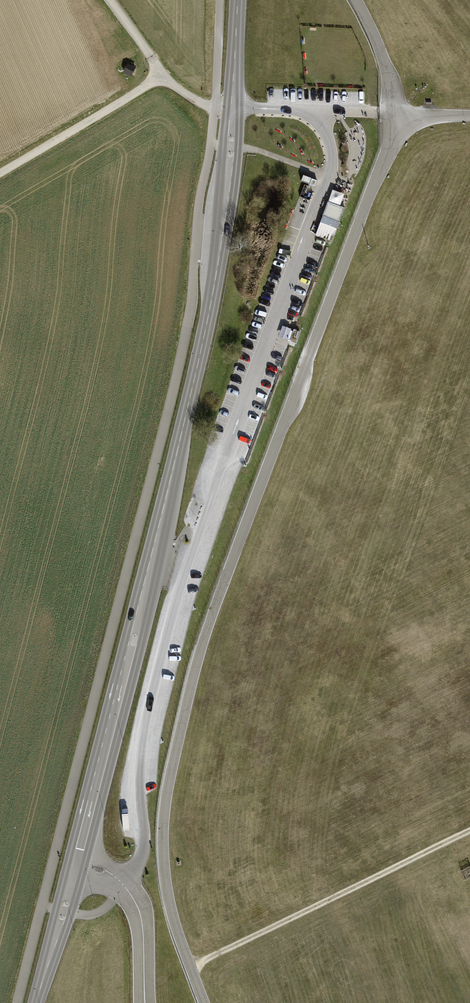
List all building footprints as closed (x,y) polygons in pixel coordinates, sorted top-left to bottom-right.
[(138,72),(132,66),(126,72),(132,78),(138,72)] [(309,184),(312,178),(303,175),(301,181),(305,183),(309,184)] [(301,198),(298,206),(308,210),(310,202),(301,198)] [(340,206),(328,202),(316,235),(327,239),(330,240),(335,228),(337,229),(345,208),(340,206)]
